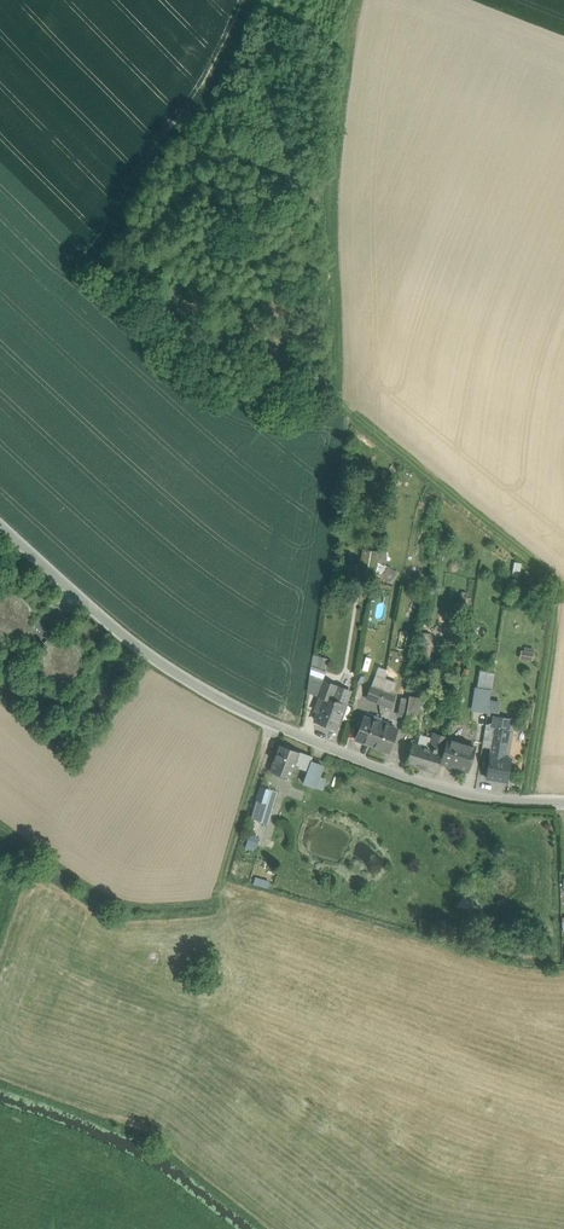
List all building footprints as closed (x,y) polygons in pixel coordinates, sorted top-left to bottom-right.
[(379,576),(390,583),(397,572),(387,565),(379,576)] [(358,592),(334,586),(331,598),(354,604),(358,592)] [(24,631),(24,630),(28,627),(29,624),(30,622),(31,616),(31,610),(28,605),(25,601),(20,598),(15,596),(9,596),(4,597),(0,600),(0,631),(3,633),(8,635),(14,635),(19,634),(24,631)] [(24,631),(45,650),(46,649),(42,646),(47,641),(48,641),(54,635),(37,620),(31,627),(32,628),(27,633),(24,630),(24,631)] [(70,678),(75,676),(78,671),(81,666),(82,661),(81,655),(79,650),(75,646),(71,643),(65,641),(60,641),(54,642),(51,644),(50,645),(46,649),(45,650),(43,654),(42,660),(43,665),(45,671),(49,675),(53,678),(59,680),(64,680),(70,678)] [(50,645),(51,644),(48,641),(47,641),(42,646),(46,649),(50,645)] [(521,647),(521,658),(534,659),(535,647),(521,647)] [(320,656),(316,669),(325,672),(328,658),(320,656)] [(380,665),(373,682),(398,693),(402,683),(386,677),(389,669),(380,665)] [(310,673),(307,689),(324,696),(330,682),(310,673)] [(485,690),(491,691),(494,674),(488,673),(485,690)] [(335,684),(329,698),(346,705),(352,691),(335,684)] [(368,698),(379,702),(384,690),(372,685),(368,698)] [(477,688),(475,699),(489,702),(491,691),(485,690),(477,688)] [(384,690),(379,702),(391,706),(395,694),(384,690)] [(336,728),(346,705),(329,698),(324,696),(314,719),(336,728)] [(422,698),(410,696),(406,718),(418,721),(422,698)] [(408,699),(400,697),(396,717),(405,718),(408,699)] [(364,716),(356,739),(372,745),(381,722),(364,716)] [(491,755),(505,758),(511,720),(510,720),(495,718),(495,717),(493,726),(489,747),(492,748),(491,755)] [(381,722),(372,745),(389,751),(397,728),(381,722)] [(482,746),(489,747),(493,726),(486,725),(482,746)] [(429,748),(412,743),(407,762),(437,771),(440,762),(447,738),(448,737),(434,733),(429,748)] [(449,765),(450,767),(459,769),(460,768),(468,770),(475,746),(468,744),(468,743),(467,742),(458,739),(457,740),(447,738),(440,762),(449,765)] [(299,752),(300,752),(280,745),(271,771),(290,778),(295,763),(299,752)] [(304,754),(299,752),(295,763),(300,765),(300,767),(308,770),(311,761),(313,757),(305,754),(304,754)] [(511,759),(505,758),(491,755),(487,777),(507,780),(511,759)] [(323,766),(311,761),(308,770),(303,783),(315,787),(319,777),(323,766)] [(326,779),(319,777),(315,787),(322,791),(326,779)] [(268,823),(277,792),(278,791),(261,786),(257,800),(258,800),(253,818),(268,823)] [(250,834),(248,843),(255,846),(258,837),(250,834)] [(256,878),(254,883),(267,887),(268,881),(256,878)]
